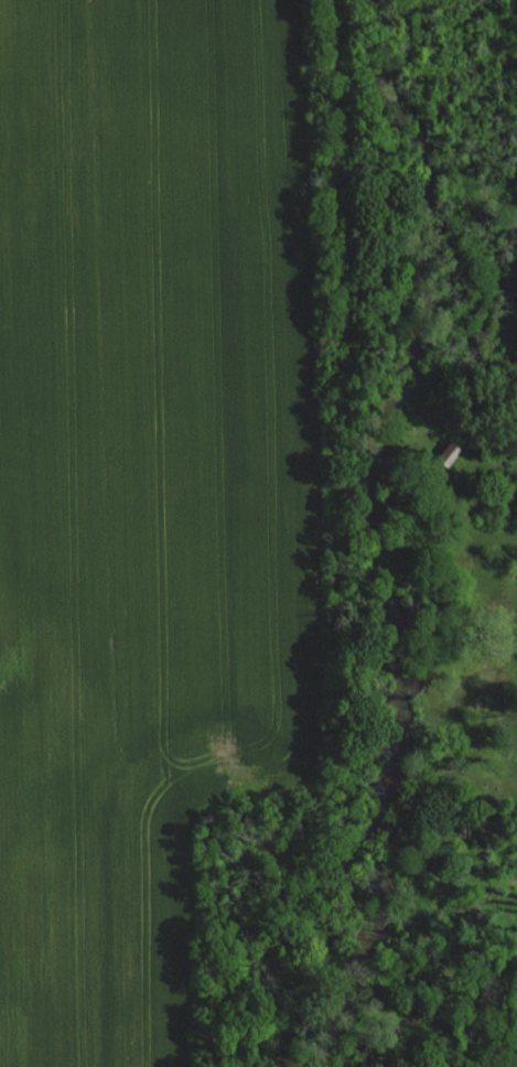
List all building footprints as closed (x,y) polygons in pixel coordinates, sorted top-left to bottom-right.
[(462,448),(451,441),(438,459),(450,467),(462,448)]
